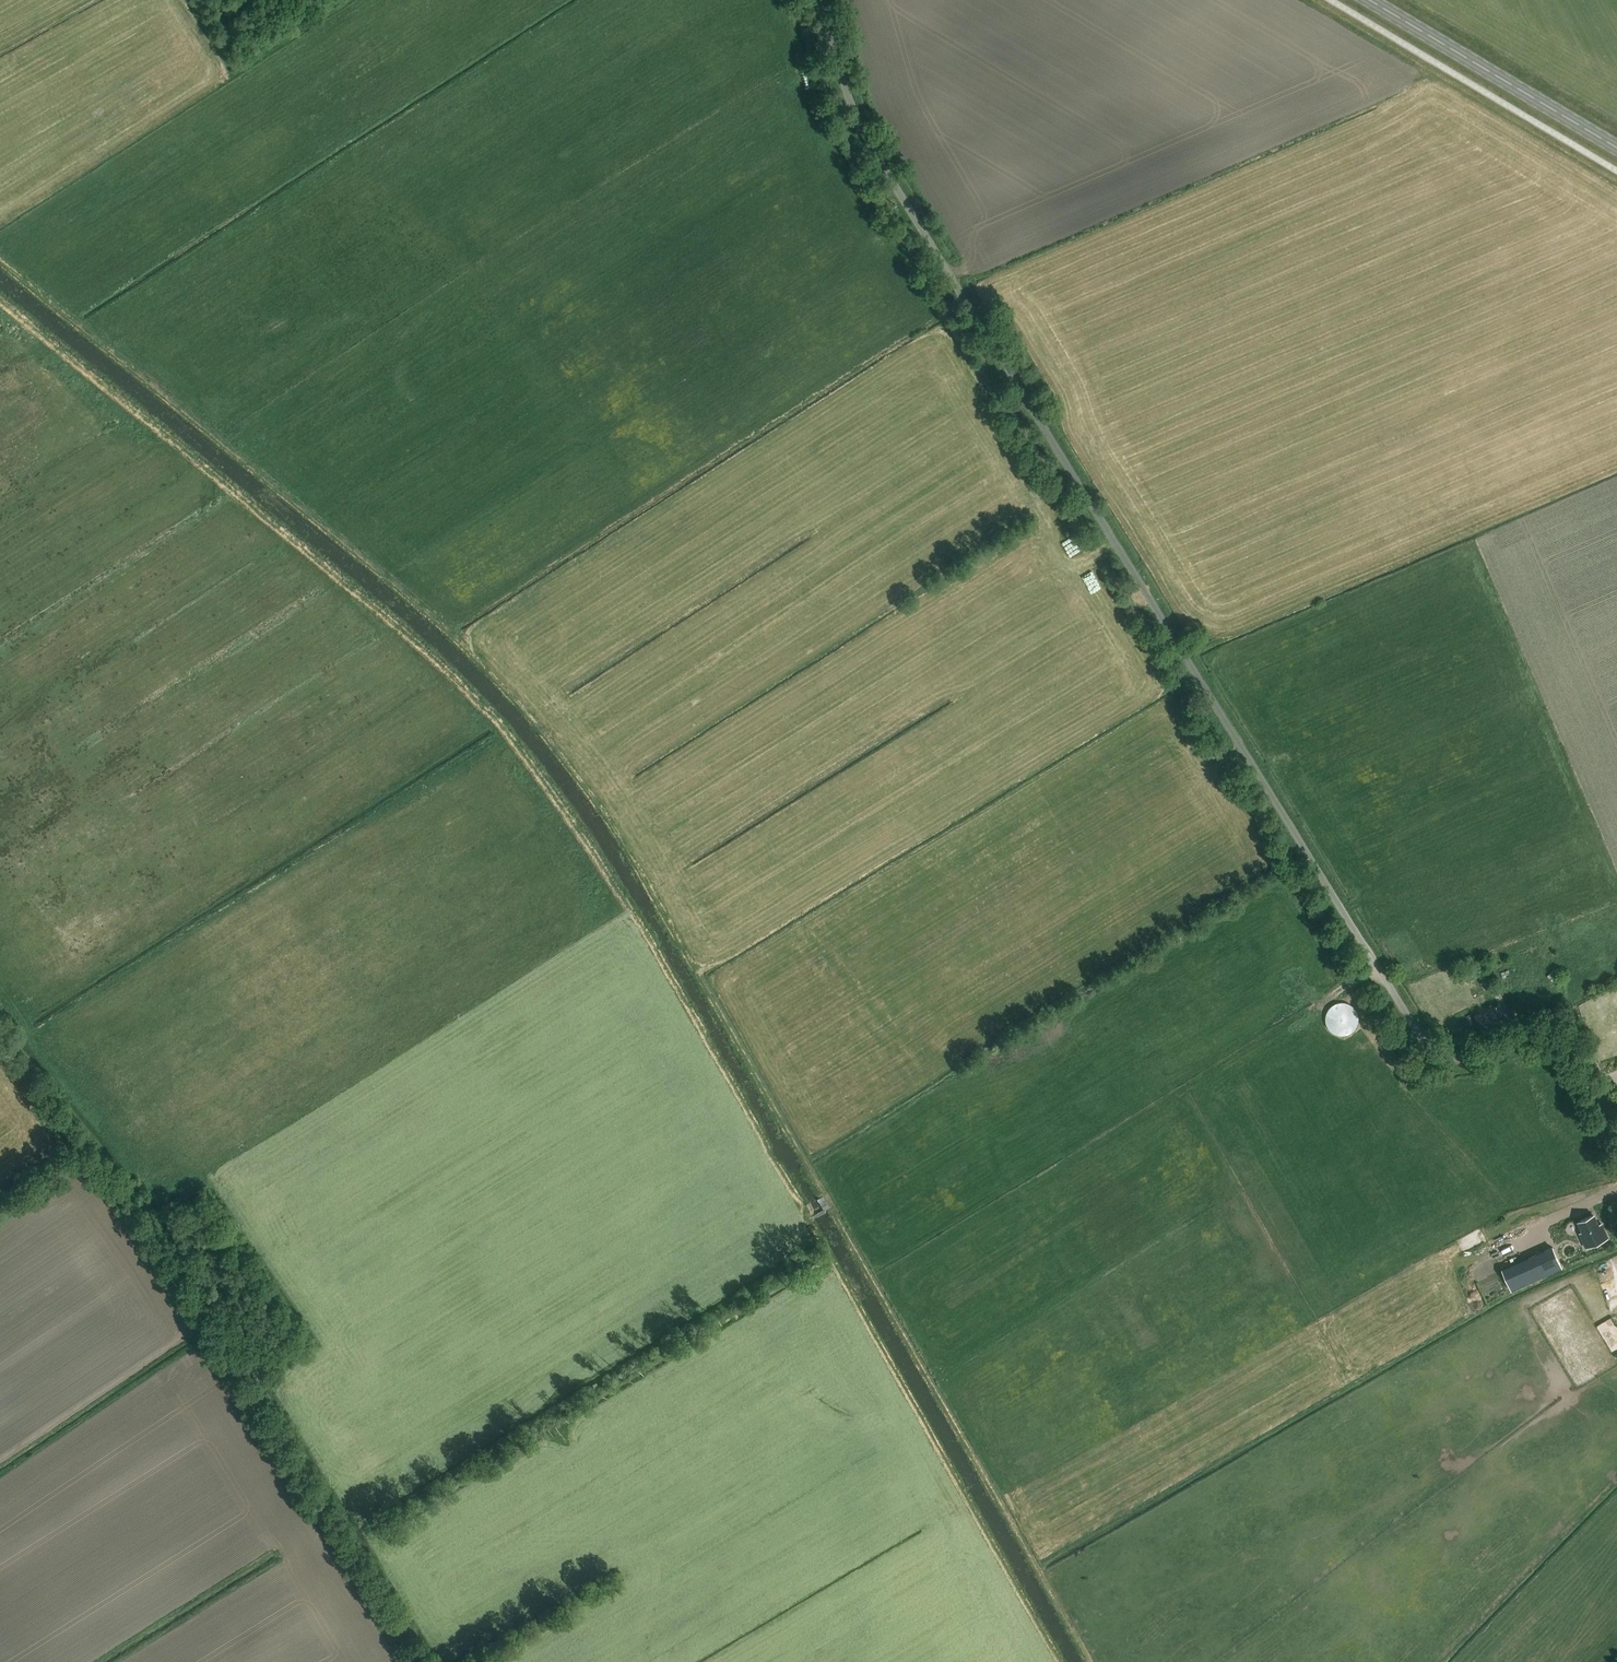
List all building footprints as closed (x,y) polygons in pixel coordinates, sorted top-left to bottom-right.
[(1342,1002),(1341,1002),(1340,1002),(1339,1002),(1338,1002),(1337,1003),(1336,1003),(1335,1003),(1335,1004),(1334,1004),(1333,1004),(1333,1005),(1332,1005),(1331,1006),(1331,1007),(1330,1007),(1330,1008),(1329,1008),(1329,1009),(1328,1009),(1328,1010),(1327,1011),(1327,1012),(1327,1013),(1326,1013),(1326,1014),(1326,1015),(1326,1016),(1326,1017),(1326,1018),(1326,1019),(1326,1020),(1326,1021),(1326,1022),(1326,1023),(1327,1024),(1327,1025),(1327,1026),(1328,1026),(1328,1027),(1328,1028),(1329,1028),(1329,1029),(1330,1029),(1330,1030),(1331,1030),(1331,1031),(1332,1031),(1332,1032),(1333,1032),(1334,1033),(1335,1033),(1335,1034),(1336,1034),(1337,1034),(1338,1034),(1339,1035),(1340,1035),(1341,1035),(1342,1035),(1343,1035),(1344,1035),(1345,1035),(1346,1035),(1346,1034),(1347,1034),(1348,1034),(1349,1034),(1349,1033),(1350,1033),(1351,1033),(1351,1032),(1352,1032),(1352,1031),(1353,1031),(1354,1030),(1355,1029),(1355,1028),(1356,1028),(1356,1027),(1357,1026),(1357,1025),(1358,1024),(1358,1023),(1358,1022),(1358,1021),(1359,1021),(1359,1020),(1359,1019),(1359,1018),(1359,1017),(1359,1016),(1358,1016),(1358,1015),(1358,1014),(1358,1013),(1358,1012),(1357,1012),(1357,1011),(1356,1010),(1356,1009),(1355,1009),(1355,1008),(1354,1007),(1353,1006),(1352,1006),(1352,1005),(1351,1005),(1351,1004),(1350,1004),(1349,1003),(1348,1003),(1347,1003),(1346,1002),(1345,1002),(1344,1002),(1343,1002),(1342,1002)] [(1578,1221),(1583,1231),(1577,1233),(1585,1249),(1608,1239),(1601,1222),(1597,1224),(1593,1215),(1578,1221)] [(1552,1246),(1527,1257),(1538,1280),(1562,1269),(1552,1246)]
